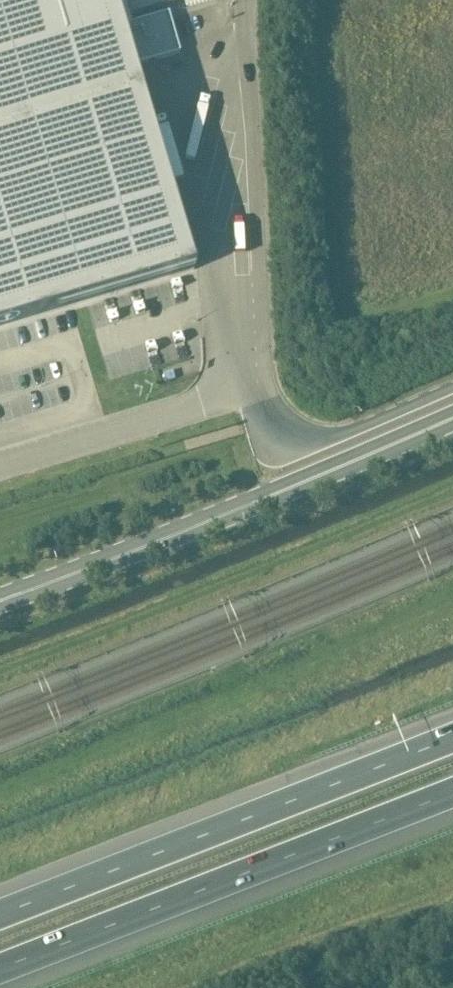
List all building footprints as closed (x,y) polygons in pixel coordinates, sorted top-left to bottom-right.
[(194,266),(133,63),(180,49),(168,10),(135,20),(129,0),(0,0),(0,324),(194,266)]
